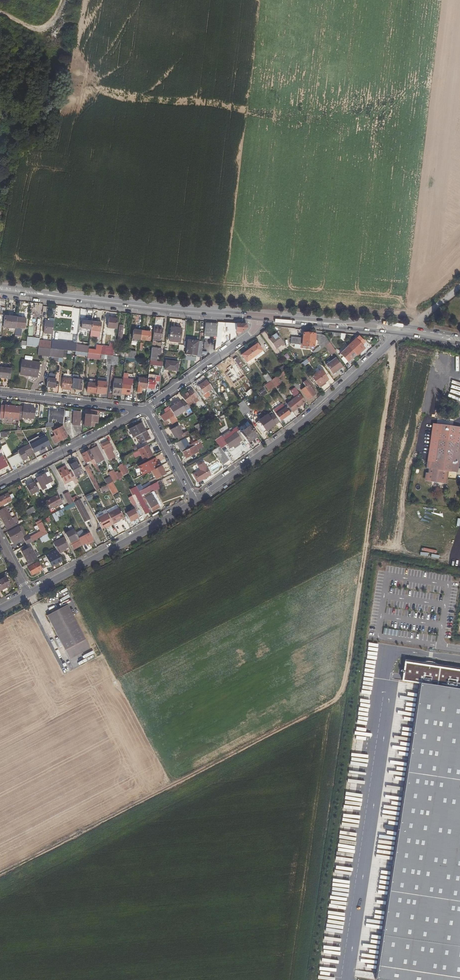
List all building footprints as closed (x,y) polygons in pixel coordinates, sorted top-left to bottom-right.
[(4,316),(3,328),(15,329),(16,318),(4,316)] [(25,329),(26,319),(16,318),(15,329),(15,332),(21,333),(21,331),(21,329),(25,329)] [(44,333),(52,334),(54,322),(54,319),(49,318),(49,321),(45,321),(45,323),(44,323),(44,326),(45,326),(44,333)] [(114,319),(112,319),(108,318),(107,328),(116,329),(117,319),(114,319)] [(92,322),(82,321),(81,329),(91,330),(92,322)] [(101,323),(92,322),(91,330),(90,331),(90,336),(99,337),(101,323)] [(216,337),(218,324),(205,323),(203,336),(216,337)] [(230,333),(230,341),(247,328),(246,324),(218,323),(218,324),(216,337),(215,346),(220,346),(222,325),(225,326),(225,327),(228,328),(228,331),(229,331),(229,333),(230,333)] [(154,327),(152,345),(155,346),(156,340),(160,340),(162,328),(154,327)] [(182,329),(170,328),(169,342),(180,343),(182,329)] [(141,331),(133,330),(132,339),(140,340),(141,331)] [(141,331),(140,340),(149,341),(151,332),(141,331)] [(277,348),(281,353),(287,349),(276,333),(271,337),(272,338),(269,340),(276,349),(277,348)] [(303,334),(303,339),(302,345),(314,346),(315,341),(317,341),(319,347),(297,363),(299,365),(307,359),(314,354),(324,347),(329,343),(325,337),(324,336),(303,334)] [(39,338),(27,337),(26,346),(38,348),(39,341),(39,340),(39,338)] [(356,340),(356,339),(348,347),(356,355),(357,356),(364,348),(362,345),(365,343),(359,337),(356,340)] [(187,340),(186,355),(201,357),(203,342),(187,340)] [(38,348),(51,349),(51,343),(39,341),(38,348)] [(329,343),(324,347),(331,356),(336,352),(329,343)] [(264,354),(257,344),(249,350),(254,357),(256,359),(264,354)] [(100,355),(101,346),(96,346),(96,351),(93,351),(93,350),(88,349),(88,353),(93,354),(94,354),(100,355)] [(120,353),(120,348),(114,347),(113,356),(119,357),(125,358),(125,353),(120,353)] [(340,354),(348,362),(356,355),(348,347),(340,354)] [(161,355),(162,349),(151,348),(150,361),(156,361),(157,355),(161,355)] [(50,357),(51,350),(38,349),(38,356),(50,357)] [(241,355),(246,362),(254,357),(249,350),(241,355)] [(105,359),(105,364),(112,365),(113,356),(105,355),(100,355),(100,358),(100,359),(105,359)] [(356,355),(348,362),(349,363),(357,356),(356,355)] [(244,366),(237,357),(233,360),(240,369),(244,366)] [(170,359),(170,362),(165,361),(164,370),(177,372),(178,363),(175,362),(175,359),(170,359)] [(301,368),(309,362),(307,359),(299,365),(301,368)] [(335,359),(326,365),(333,374),(342,368),(335,359)] [(235,370),(231,363),(222,369),(225,374),(230,370),(232,372),(235,370)] [(21,365),(21,370),(24,371),(24,374),(37,377),(39,368),(21,365)] [(9,379),(10,369),(0,368),(0,378),(9,379)] [(321,370),(312,377),(319,387),(324,383),(328,380),(321,370)] [(77,380),(78,376),(73,375),(72,379),(71,390),(81,391),(82,380),(77,380)] [(148,380),(147,389),(154,389),(154,385),(157,386),(157,382),(159,383),(159,376),(155,376),(155,381),(148,380)] [(224,379),(231,388),(233,387),(227,377),(224,379)] [(270,381),(274,388),(281,383),(276,377),(271,380),(270,381)] [(61,390),(67,390),(71,391),(71,390),(72,379),(63,378),(61,390)] [(98,380),(97,384),(96,393),(105,394),(107,379),(98,378),(98,380)] [(137,388),(142,389),(147,389),(148,380),(148,379),(138,378),(137,388)] [(55,388),(56,379),(47,379),(46,387),(55,388)] [(90,393),(96,393),(97,384),(98,380),(89,379),(89,383),(88,383),(87,390),(87,392),(90,393)] [(198,386),(204,395),(213,389),(206,380),(198,386)] [(122,384),(122,382),(113,381),(112,395),(121,396),(121,394),(122,384)] [(270,391),(274,388),(270,381),(269,382),(265,385),(270,391)] [(292,384),(296,390),(300,387),(296,381),(292,384)] [(302,383),(305,387),(301,391),(307,400),(316,394),(306,381),(302,383)] [(122,384),(121,394),(130,395),(131,385),(122,384)] [(258,392),(262,396),(267,392),(263,387),(258,392)] [(289,402),(295,410),(305,403),(299,395),(289,402)] [(175,417),(190,408),(188,405),(185,401),(181,403),(180,402),(170,408),(171,410),(160,417),(164,422),(168,419),(172,424),(177,420),(175,417)] [(243,416),(250,410),(243,401),(236,406),(243,416)] [(295,410),(289,402),(286,404),(292,412),(295,410)] [(1,406),(0,414),(0,419),(3,419),(18,421),(18,420),(20,407),(5,405),(5,406),(1,406)] [(276,414),(285,408),(283,405),(281,405),(274,410),(274,412),(276,414)] [(20,407),(18,420),(21,420),(21,418),(34,419),(35,409),(20,407)] [(290,415),(285,408),(276,414),(281,421),(290,415)] [(63,424),(65,411),(57,410),(57,412),(54,412),(54,410),(50,409),(50,411),(49,411),(48,422),(52,423),(52,419),(57,420),(56,421),(60,422),(60,423),(63,424)] [(81,412),(73,411),(72,425),(80,426),(81,412)] [(90,413),(87,413),(86,415),(85,415),(84,422),(90,423),(91,423),(96,424),(97,416),(90,415),(90,413)] [(211,424),(216,420),(212,414),(207,418),(211,424)] [(278,422),(274,415),(270,418),(275,425),(278,422)] [(265,431),(275,425),(270,418),(269,417),(257,426),(260,430),(263,428),(265,431)] [(180,422),(169,427),(170,430),(170,431),(174,439),(177,438),(178,440),(181,439),(184,437),(189,435),(187,431),(182,434),(179,426),(181,425),(180,422)] [(135,437),(146,432),(141,423),(129,430),(133,438),(135,437)] [(426,468),(428,468),(446,471),(449,471),(458,472),(459,457),(459,427),(433,424),(426,468)] [(68,437),(62,426),(53,431),(55,436),(52,438),(55,444),(68,437)] [(244,439),(248,444),(258,437),(250,426),(240,433),(244,439)] [(139,444),(150,439),(146,431),(146,432),(135,437),(139,444)] [(240,433),(238,431),(232,435),(231,433),(223,438),(230,449),(244,439),(240,433)] [(181,441),(176,443),(177,445),(175,446),(178,450),(179,449),(181,453),(183,452),(195,446),(204,441),(202,438),(197,441),(194,443),(189,445),(186,438),(185,439),(181,441)] [(39,450),(34,440),(28,443),(29,445),(33,453),(39,450)] [(101,445),(104,450),(103,450),(109,462),(116,459),(111,451),(113,449),(109,441),(101,445)] [(1,446),(5,458),(11,456),(6,444),(1,446)] [(17,451),(23,461),(28,459),(27,457),(34,453),(33,453),(29,445),(17,451)] [(143,461),(153,456),(147,445),(137,450),(143,461)] [(90,451),(94,458),(93,458),(93,459),(96,464),(104,460),(97,447),(95,448),(95,446),(94,446),(91,447),(91,448),(92,450),(90,451)] [(186,458),(198,452),(195,446),(183,452),(186,458)] [(219,447),(213,451),(223,465),(229,461),(219,447)] [(96,464),(93,459),(92,460),(88,451),(81,455),(85,463),(90,461),(98,475),(100,473),(96,464)] [(7,459),(11,467),(22,461),(18,454),(7,459)] [(83,473),(77,461),(68,466),(71,471),(72,473),(75,478),(83,473)] [(199,482),(203,480),(205,480),(206,480),(205,478),(210,475),(203,463),(202,462),(201,462),(200,462),(199,462),(198,463),(198,464),(198,465),(198,466),(198,467),(200,470),(192,475),(194,478),(196,477),(199,482)] [(118,468),(121,473),(116,476),(118,479),(129,474),(127,470),(124,465),(118,468)] [(100,489),(87,466),(84,468),(96,491),(99,489),(100,489)] [(135,479),(139,478),(133,466),(130,468),(135,479)] [(165,474),(163,471),(160,466),(151,471),(156,479),(165,475),(165,474)] [(62,470),(61,468),(57,470),(64,485),(72,480),(75,485),(78,483),(75,478),(72,473),(69,474),(68,472),(66,468),(62,470)] [(133,481),(135,479),(130,468),(127,470),(129,474),(133,481)] [(449,471),(428,468),(428,473),(426,473),(425,481),(447,484),(449,471)] [(113,470),(108,473),(111,479),(113,482),(118,479),(116,476),(113,470)] [(48,472),(37,478),(43,490),(46,488),(45,486),(53,481),(48,472)] [(26,486),(31,495),(39,491),(34,482),(26,486)] [(110,491),(112,495),(117,493),(111,483),(107,485),(110,491)] [(150,486),(149,483),(141,487),(140,485),(136,487),(139,492),(150,486)] [(104,493),(110,491),(107,485),(100,489),(99,489),(103,497),(106,495),(104,493)] [(141,496),(152,490),(150,486),(139,492),(141,496)] [(141,496),(139,492),(134,494),(145,515),(150,512),(141,496)] [(151,493),(152,494),(145,498),(152,512),(160,508),(159,506),(161,505),(154,492),(151,493)] [(68,493),(64,495),(69,505),(74,503),(72,499),(68,493)] [(13,504),(7,494),(0,497),(0,507),(4,504),(6,507),(10,505),(13,504)] [(58,495),(45,502),(49,510),(62,503),(58,495)] [(79,500),(74,503),(75,505),(84,522),(90,519),(79,500)] [(70,509),(69,508),(75,505),(74,503),(69,505),(63,508),(63,509),(64,512),(70,509)] [(0,510),(0,519),(1,518),(4,524),(12,520),(7,510),(11,508),(10,505),(6,507),(0,510)] [(134,509),(138,518),(142,516),(139,510),(138,511),(135,505),(132,506),(134,509)] [(25,511),(28,516),(36,512),(33,507),(25,511)] [(117,522),(119,520),(124,518),(119,508),(108,514),(113,524),(117,523),(117,522)] [(52,515),(55,521),(60,519),(59,517),(65,514),(64,512),(63,509),(52,515)] [(138,518),(134,509),(125,514),(130,522),(138,518)] [(97,519),(102,529),(105,527),(108,526),(109,527),(112,525),(107,514),(97,519)] [(23,536),(17,526),(15,523),(6,528),(13,542),(22,537),(23,537),(23,536)] [(29,536),(23,539),(26,545),(42,537),(47,534),(41,523),(37,525),(40,532),(30,537),(29,536)] [(17,526),(23,536),(26,535),(21,525),(17,526)] [(65,534),(73,550),(82,545),(74,530),(65,534)] [(93,541),(89,533),(79,538),(83,546),(93,541)] [(47,534),(42,537),(44,542),(50,539),(47,534)] [(56,550),(58,553),(69,547),(64,538),(52,543),(56,550)] [(36,560),(29,548),(22,552),(29,564),(34,561),(36,560)] [(55,549),(43,556),(49,567),(61,561),(55,549)] [(39,571),(47,567),(43,560),(35,564),(34,561),(29,564),(26,565),(31,575),(35,573),(36,575),(40,573),(39,571)] [(6,577),(0,580),(0,591),(2,590),(3,593),(4,592),(3,590),(6,588),(10,586),(6,577)] [(67,605),(46,616),(69,660),(90,649),(67,605)] [(404,661),(401,681),(419,684),(375,979),(459,979),(459,670),(404,661)]
